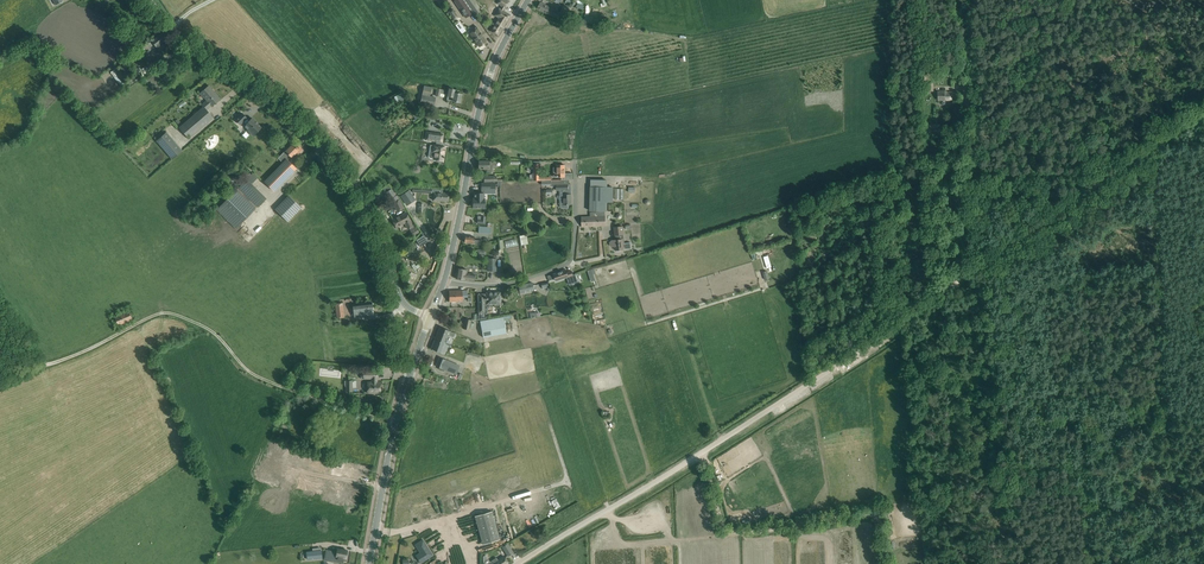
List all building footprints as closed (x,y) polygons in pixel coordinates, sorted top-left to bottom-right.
[(463,0),(456,0),(454,1),(466,18),(472,13),(463,0)] [(481,10),(474,0),(465,0),(475,14),(481,10)] [(491,31),(492,32),(497,35),(508,17),(507,16),(508,14),(502,11),(505,7),(506,8),(510,2),(507,0),(499,0),(497,3),(502,6),(500,10),(499,9),(497,7),(494,8),(492,11),(493,14),(495,15),(499,17),(491,31)] [(560,12),(541,2),(538,9),(553,16),(564,20),(565,18),(568,19),(570,15),(566,14),(569,7),(563,5),(562,9),(560,12)] [(448,12),(456,20),(460,16),(452,8),(448,12)] [(585,16),(584,24),(598,25),(598,19),(594,19),(594,18),(593,18),(593,16),(585,16)] [(459,23),(456,25),(462,33),(465,31),(459,23)] [(487,42),(477,28),(470,33),(479,47),(487,42)] [(164,32),(159,35),(152,41),(156,47),(160,51),(162,50),(163,49),(165,48),(161,43),(168,37),(164,32)] [(148,61),(146,62),(148,65),(140,70),(143,76),(162,64),(159,59),(150,64),(148,61)] [(209,86),(204,89),(200,93),(203,97),(204,96),(207,100),(202,105),(203,107),(206,110),(212,105),(212,106),(219,99),(211,90),(212,90),(209,86)] [(419,103),(428,104),(433,106),(435,97),(429,96),(431,87),(423,86),(419,103)] [(449,88),(447,100),(460,102),(462,94),(454,92),(455,90),(449,88)] [(938,100),(946,100),(952,100),(952,92),(946,92),(946,90),(937,91),(938,100)] [(397,100),(406,97),(405,92),(396,95),(397,100)] [(206,110),(203,107),(179,127),(189,138),(213,117),(206,110)] [(242,114),(235,120),(240,125),(243,122),(245,124),(243,126),(253,135),(261,127),(251,117),(248,120),(242,114)] [(165,132),(162,135),(160,132),(154,138),(171,158),(181,150),(165,132)] [(442,142),(443,134),(426,132),(425,140),(436,142),(436,145),(433,144),(433,145),(430,145),(428,156),(430,158),(434,158),(434,160),(443,161),(444,158),(444,156),(445,147),(441,146),(441,142),(442,142)] [(297,155),(303,149),(299,145),(297,147),(293,144),(279,158),(282,162),(264,181),(274,191),(296,168),(288,160),(295,153),(297,155)] [(479,161),(479,168),(485,169),(487,169),(487,171),(488,172),(491,172),(492,171),(493,166),(496,166),(496,161),(485,161),(479,161)] [(565,165),(557,165),(557,176),(562,176),(562,179),(568,179),(572,179),(572,173),(565,173),(565,165)] [(232,171),(226,173),(229,183),(235,181),(232,171)] [(267,198),(248,179),(236,190),(256,209),(267,198)] [(591,183),(590,187),(590,211),(607,211),(607,201),(613,202),(613,187),(607,187),(607,183),(591,183)] [(571,184),(569,184),(568,184),(556,185),(556,190),(561,190),(561,194),(560,194),(560,205),(561,206),(562,208),(564,208),(568,208),(568,205),(572,204),(571,184)] [(448,201),(449,193),(437,193),(437,189),(432,189),(432,193),(433,193),(433,200),(448,201)] [(473,201),(473,208),(485,208),(485,201),(484,201),(484,198),(484,193),(485,189),(482,189),(482,193),(474,193),(474,198),(474,201),(473,201)] [(236,190),(217,210),(236,229),(256,209),(236,190)] [(410,190),(400,196),(406,205),(416,200),(410,190)] [(282,204),(277,210),(290,221),(303,205),(290,195),(283,202),(286,205),(283,209),(281,207),(283,205),(282,204)] [(393,203),(397,211),(404,208),(399,200),(393,203)] [(582,226),(605,226),(605,212),(598,212),(598,216),(581,217),(582,226)] [(410,220),(406,213),(392,220),(396,227),(405,223),(408,229),(413,226),(410,220)] [(467,222),(473,223),(478,223),(478,222),(484,223),(485,215),(468,213),(467,222)] [(491,223),(488,223),(487,227),(479,226),(479,232),(490,233),(491,223)] [(611,240),(610,242),(610,245),(612,247),(615,247),(615,250),(624,249),(631,248),(630,242),(625,243),(623,226),(614,227),(615,235),(616,240),(614,240),(611,240)] [(421,246),(428,241),(424,234),(417,239),(421,246)] [(521,235),(522,244),(529,243),(528,234),(521,235)] [(464,242),(470,243),(481,244),(481,240),(474,239),(474,237),(465,235),(464,242)] [(487,271),(496,271),(496,258),(488,258),(487,271)] [(456,278),(473,281),(474,275),(474,274),(466,273),(467,270),(466,270),(466,268),(463,268),(462,269),(461,269),(457,268),(456,278)] [(559,272),(554,274),(555,277),(556,281),(567,277),(570,284),(578,281),(575,274),(573,275),(573,274),(572,271),(568,272),(567,270),(559,272)] [(532,282),(518,286),(520,293),(534,290),(537,289),(536,284),(533,285),(532,282)] [(467,290),(449,290),(449,302),(462,302),(462,297),(468,297),(467,290)] [(484,295),(479,295),(479,301),(479,313),(485,313),(485,309),(487,309),(490,306),(490,305),(500,304),(500,303),(500,302),(501,302),(501,298),(499,298),(499,293),(486,293),(487,295),(484,296),(484,295)] [(366,303),(352,305),(354,317),(359,317),(364,316),(364,312),(373,310),(372,302),(366,303)] [(343,303),(335,304),(337,318),(345,317),(343,303)] [(118,325),(133,319),(129,310),(114,316),(118,325)] [(511,315),(506,316),(480,321),(483,337),(505,333),(504,330),(508,329),(507,324),(512,324),(511,315)] [(434,339),(445,344),(449,335),(453,337),(455,333),(450,331),(445,329),(440,327),(435,339),(434,339)] [(445,344),(434,339),(431,349),(445,354),(448,345),(445,344)] [(460,365),(440,357),(436,366),(442,369),(456,375),(460,365)] [(372,378),(372,382),(367,382),(367,393),(375,393),(380,393),(380,382),(376,382),(376,378),(377,378),(377,370),(361,370),(361,378),(372,378)] [(315,470),(332,474),(335,463),(326,460),(327,457),(319,455),(315,470)] [(346,464),(344,475),(368,482),(371,470),(346,464)] [(249,484),(247,493),(258,496),(261,487),(249,484)] [(500,540),(492,511),(475,516),(483,544),(500,540)] [(415,545),(420,552),(416,555),(421,563),(432,555),(422,540),(415,545)] [(513,553),(507,543),(502,546),(508,556),(513,553)] [(332,551),(327,550),(326,555),(329,556),(329,560),(335,561),(334,563),(342,563),(343,563),(343,561),(346,561),(347,558),(346,558),(347,550),(333,548),(332,551)] [(307,552),(308,559),(323,558),(322,550),(307,552)]
